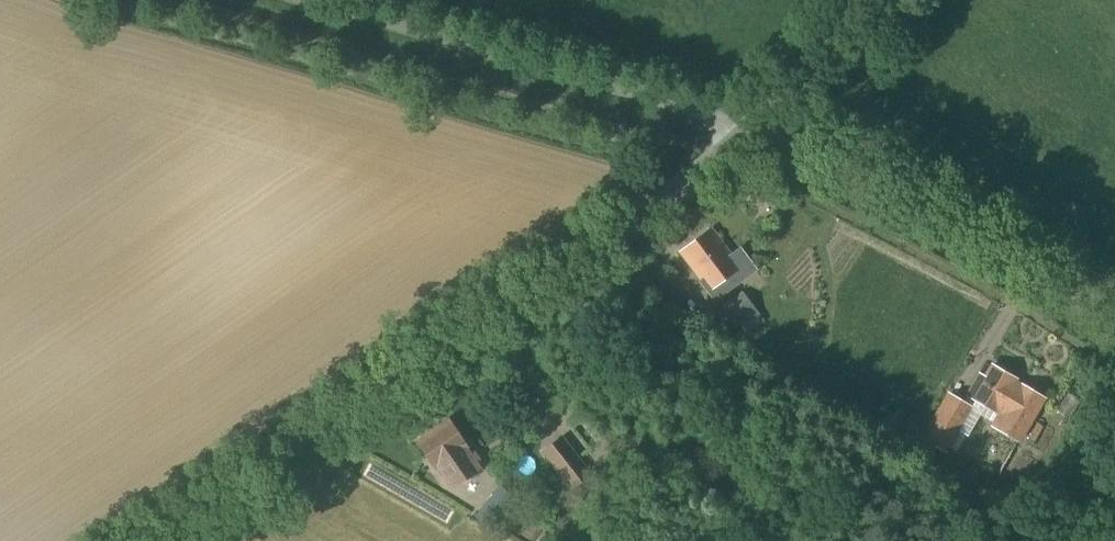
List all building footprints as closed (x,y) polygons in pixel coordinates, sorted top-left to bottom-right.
[(852,157),(856,151),(850,147),(846,154),(852,157)] [(708,291),(740,267),(711,228),(679,252),(708,291)] [(746,336),(765,322),(742,291),(720,308),(735,328),(738,325),(746,336)] [(1015,380),(992,366),(985,378),(979,375),(968,395),(1000,414),(993,426),(1019,441),(1044,399),(1021,386),(1019,389),(1012,385),(1015,380)] [(947,454),(974,407),(947,392),(920,439),(947,454)] [(451,491),(481,470),(465,446),(449,422),(418,443),(434,466),(451,491)] [(579,495),(593,484),(588,478),(593,474),(562,435),(541,452),(571,491),(575,489),(579,495)] [(501,486),(489,500),(506,514),(518,500),(501,486)]
